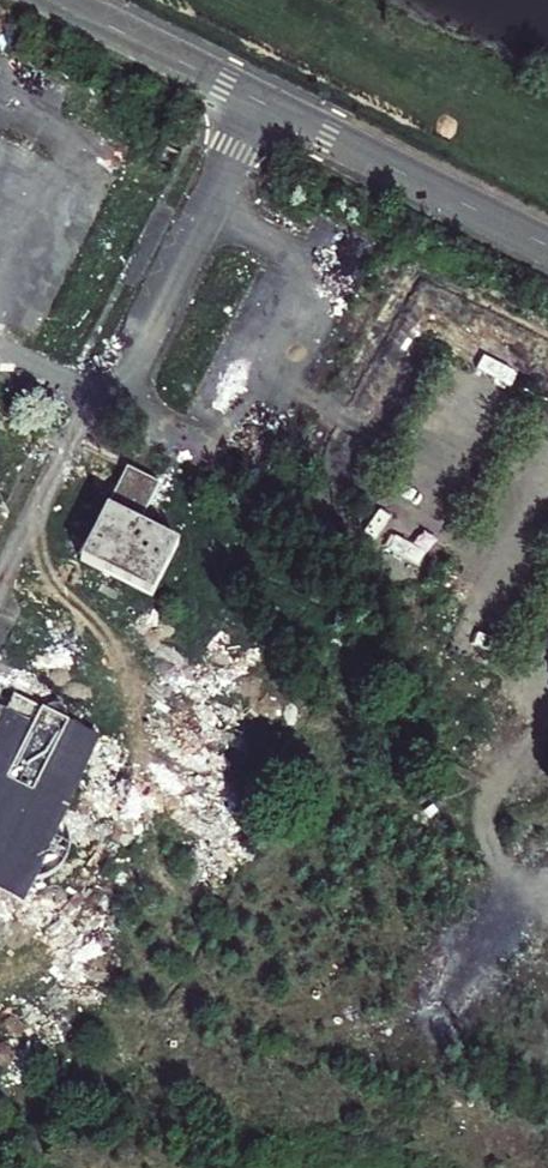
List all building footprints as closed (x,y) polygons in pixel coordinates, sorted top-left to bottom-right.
[(158,485),(128,469),(81,561),(151,596),(177,544),(138,524),(158,485)] [(13,695),(0,722),(0,886),(18,895),(25,881),(34,882),(47,880),(58,874),(64,868),(68,861),(70,857),(72,847),(72,836),(68,827),(64,820),(58,815),(97,737),(13,695)]
